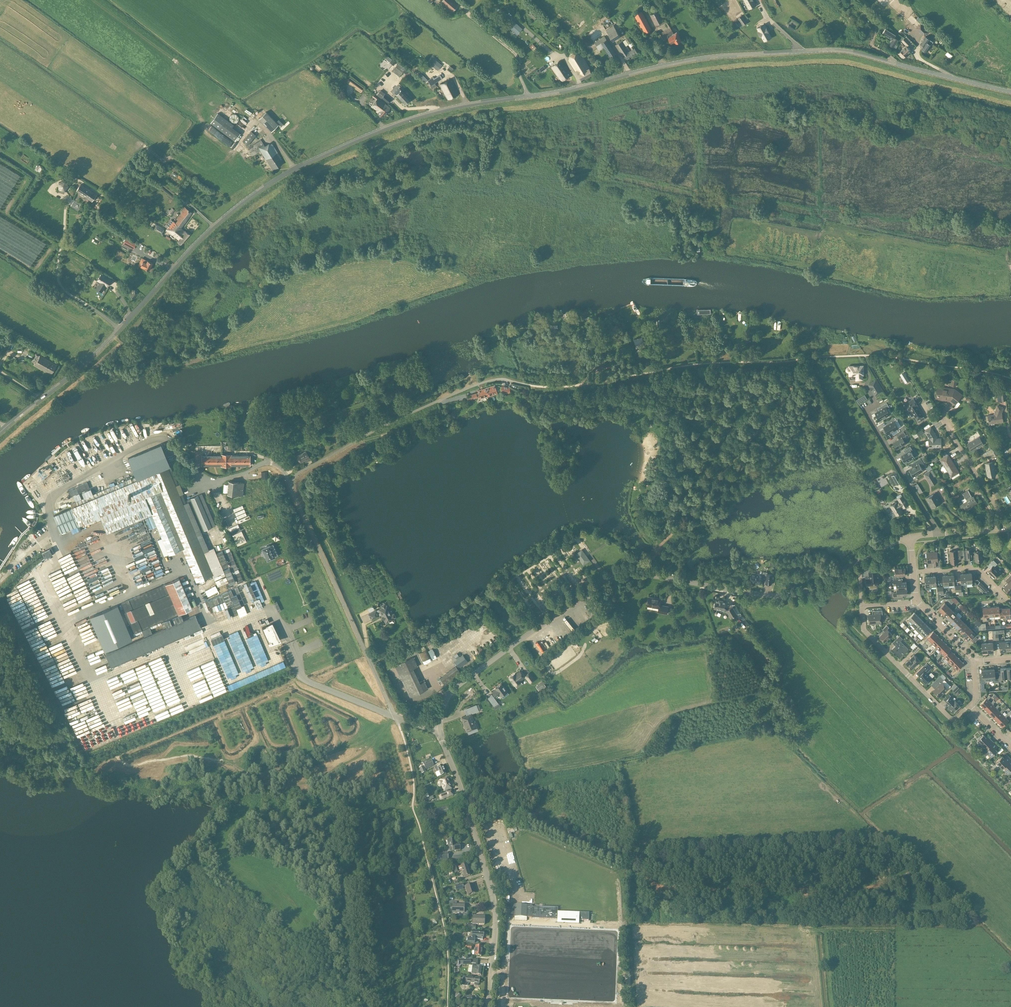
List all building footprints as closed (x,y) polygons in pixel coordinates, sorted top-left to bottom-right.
[(458,5),(453,0),(442,0),(441,2),(452,12),(458,5)] [(749,9),(756,5),(753,0),(744,0),(749,9)] [(501,9),(497,13),(503,18),(507,15),(501,9)] [(645,33),(652,29),(641,10),(634,14),(641,27),(642,26),(645,33)] [(656,25),(666,20),(660,10),(651,15),(656,25)] [(529,15),(534,19),(538,16),(533,11),(529,15)] [(743,25),(747,22),(742,15),(738,18),(743,25)] [(920,23),(916,28),(924,36),(928,31),(930,29),(918,17),(916,20),(920,23)] [(514,21),(509,27),(517,34),(522,29),(514,21)] [(763,24),(757,28),(759,31),(758,32),(761,37),(762,36),(764,41),(772,37),(766,27),(765,28),(763,24)] [(613,41),(621,36),(614,25),(606,30),(613,41)] [(676,43),(681,40),(676,32),(674,34),(670,27),(660,33),(664,40),(668,38),(671,43),(675,41),(676,43)] [(892,39),(889,45),(896,49),(898,46),(895,44),(898,40),(894,37),(895,35),(885,28),(883,33),(892,39)] [(612,58),(617,55),(605,36),(595,43),(596,46),(601,42),(612,58)] [(902,41),(907,46),(910,43),(905,37),(902,41)] [(924,40),(921,44),(923,46),(921,49),(925,52),(930,45),(933,41),(930,40),(926,37),(924,40)] [(623,40),(615,45),(625,60),(638,52),(635,48),(633,45),(630,47),(632,50),(630,51),(623,40)] [(903,59),(911,51),(906,46),(898,54),(903,59)] [(581,80),(593,73),(581,53),(569,60),(581,80)] [(428,63),(438,70),(442,65),(433,58),(428,63)] [(562,81),(572,75),(562,60),(552,66),(562,81)] [(399,61),(397,64),(392,71),(399,76),(406,67),(399,61)] [(421,73),(418,76),(425,83),(427,80),(428,80),(421,73)] [(428,80),(427,80),(429,83),(432,88),(436,85),(435,83),(442,78),(440,74),(432,79),(432,78),(428,80)] [(354,87),(355,85),(362,90),(364,88),(364,87),(350,77),(347,81),(354,87)] [(451,78),(440,84),(448,100),(459,94),(451,78)] [(402,90),(397,95),(405,104),(410,99),(402,90)] [(385,94),(382,97),(388,103),(391,99),(385,94)] [(378,98),(371,106),(376,110),(375,112),(378,114),(382,118),(390,108),(378,98)] [(266,112),(259,119),(271,132),(272,130),(274,129),(278,124),(266,112)] [(217,113),(210,123),(215,126),(219,129),(223,122),(225,119),(221,116),(217,113)] [(283,131),(291,123),(288,120),(280,128),(283,131)] [(247,145),(256,135),(251,131),(243,141),(247,145)] [(272,170),(284,163),(272,143),(265,147),(261,139),(248,147),(252,155),(260,150),(267,161),(272,170)] [(38,164),(35,169),(41,173),(43,169),(40,167),(41,166),(38,164)] [(64,180),(59,183),(59,189),(60,189),(64,190),(65,190),(68,185),(64,180)] [(92,201),(96,195),(81,184),(77,191),(92,201)] [(192,212),(185,207),(184,206),(181,210),(183,211),(177,219),(178,220),(176,223),(173,221),(166,230),(179,240),(177,241),(181,244),(190,234),(185,230),(185,231),(180,227),(192,212)] [(162,233),(164,229),(157,225),(154,229),(162,233)] [(114,247),(117,241),(110,237),(107,243),(114,247)] [(126,238),(123,243),(133,249),(136,244),(126,238)] [(136,249),(149,254),(151,248),(139,243),(136,249)] [(144,259),(141,266),(144,268),(149,270),(153,263),(148,260),(148,261),(144,259)] [(107,286),(111,279),(101,273),(97,280),(100,282),(97,286),(103,289),(106,285),(107,286)] [(36,355),(32,362),(36,364),(35,365),(51,374),(57,365),(41,355),(40,357),(36,355)] [(846,369),(847,371),(848,371),(849,372),(850,379),(856,379),(863,379),(862,374),(863,374),(863,372),(862,372),(862,369),(863,369),(863,367),(859,367),(859,366),(849,366),(849,367),(847,367),(847,368),(846,369)] [(875,384),(870,386),(874,393),(879,390),(880,392),(882,391),(876,380),(874,381),(875,384)] [(488,394),(489,396),(490,397),(492,396),(493,395),(497,394),(497,393),(501,392),(502,386),(500,386),(497,386),(495,386),(495,385),(486,388),(488,394)] [(939,391),(937,399),(950,401),(951,397),(953,397),(957,400),(962,395),(957,391),(956,394),(954,392),(951,392),(952,389),(938,387),(938,391),(939,391)] [(480,399),(489,396),(488,394),(486,388),(478,391),(478,392),(479,394),(480,399)] [(1000,392),(997,393),(998,401),(1006,400),(1004,391),(1000,391),(1000,392)] [(917,420),(924,416),(917,406),(918,405),(914,399),(905,404),(909,411),(911,410),(917,420)] [(880,420),(882,418),(883,419),(887,417),(886,416),(890,414),(887,408),(889,407),(887,402),(880,407),(882,410),(875,413),(880,420)] [(1002,414),(1004,408),(998,406),(994,415),(986,416),(987,421),(989,420),(990,424),(1003,422),(1002,414)] [(884,427),(885,429),(884,429),(886,433),(887,432),(888,434),(898,428),(894,421),(896,420),(896,419),(894,417),(888,420),(889,423),(889,424),(884,427)] [(929,448),(941,447),(941,438),(937,438),(937,435),(931,427),(925,431),(930,437),(930,439),(929,438),(929,448)] [(126,444),(130,442),(123,431),(119,433),(126,444)] [(906,444),(903,439),(902,438),(906,435),(904,432),(897,436),(899,439),(893,443),(894,444),(893,445),(895,448),(896,447),(897,449),(906,444)] [(979,437),(967,444),(972,452),(984,444),(979,437)] [(137,480),(71,507),(53,515),(61,533),(80,525),(81,528),(94,523),(99,520),(102,519),(107,532),(152,513),(169,554),(182,549),(196,582),(213,574),(218,586),(228,582),(214,547),(209,550),(201,532),(215,526),(202,494),(187,500),(188,502),(183,504),(168,467),(170,466),(161,444),(159,445),(128,458),(136,476),(137,480)] [(907,452),(903,455),(901,456),(903,459),(902,459),(904,462),(905,463),(907,461),(908,462),(912,460),(911,459),(915,457),(911,450),(912,450),(910,446),(905,449),(907,452)] [(306,450),(297,455),(300,461),(306,458),(306,460),(310,458),(306,450)] [(997,450),(987,456),(989,460),(999,454),(997,450)] [(948,454),(948,455),(940,459),(951,477),(959,472),(948,454)] [(212,455),(202,455),(202,465),(212,465),(212,455)] [(212,465),(221,465),(221,466),(221,455),(212,455),(212,465)] [(909,470),(913,477),(923,471),(921,466),(924,464),(920,459),(913,463),(915,466),(909,470)] [(996,475),(993,462),(985,463),(987,477),(996,475)] [(890,473),(887,475),(894,486),(902,482),(896,472),(891,475),(890,473)] [(939,481),(934,472),(926,477),(932,485),(939,481)] [(244,483),(229,481),(227,493),(243,495),(244,483)] [(977,503),(975,498),(973,496),(972,497),(969,492),(968,490),(963,493),(967,500),(962,503),(962,502),(960,504),(962,508),(964,507),(966,510),(977,503)] [(902,507),(903,508),(908,505),(901,493),(896,496),(900,502),(898,503),(897,503),(896,503),(896,502),(894,502),(893,503),(892,504),(893,505),(891,506),(896,515),(903,512),(900,508),(902,507)] [(935,493),(926,498),(932,508),(941,503),(935,493)] [(270,545),(262,548),(264,553),(263,553),(265,556),(267,560),(275,557),(270,545)] [(50,548),(42,552),(45,557),(52,553),(50,548)] [(958,555),(960,554),(960,549),(957,550),(950,551),(951,563),(958,563),(958,555)] [(975,561),(983,561),(982,551),(974,552),(975,552),(972,552),(972,549),(966,549),(967,559),(973,559),(973,558),(975,558),(975,561)] [(582,550),(576,554),(579,559),(585,554),(582,550)] [(934,564),(939,564),(938,563),(937,552),(927,552),(928,563),(934,562),(934,564)] [(995,578),(1000,573),(994,567),(997,563),(993,560),(988,565),(990,568),(988,571),(995,578)] [(899,575),(906,575),(905,568),(895,568),(895,575),(893,576),(893,579),(899,579),(899,575)] [(878,577),(877,577),(876,571),(869,572),(869,578),(866,578),(866,586),(868,586),(868,587),(869,588),(871,587),(872,587),(871,585),(879,585),(878,577)] [(762,583),(763,577),(766,578),(767,574),(767,572),(763,572),(763,575),(756,574),(756,573),(752,572),(752,573),(751,573),(750,582),(762,583)] [(144,637),(105,653),(111,667),(201,628),(195,615),(153,633),(150,627),(178,614),(192,608),(179,578),(121,603),(134,633),(133,633),(134,633),(134,635),(142,632),(144,637)] [(893,586),(896,585),(897,589),(903,588),(907,588),(906,582),(903,582),(902,578),(899,579),(893,579),(893,586)] [(247,584),(257,607),(262,605),(253,582),(247,584)] [(907,588),(903,588),(897,589),(897,592),(893,593),(894,599),(901,599),(901,595),(907,594),(907,588)] [(669,606),(660,604),(661,599),(657,598),(649,597),(647,606),(658,608),(658,613),(667,614),(669,606)] [(721,612),(721,610),(725,610),(726,602),(723,602),(723,600),(719,600),(719,601),(716,600),(714,608),(717,609),(717,611),(721,612)] [(607,606),(608,605),(612,610),(614,609),(610,601),(606,603),(607,606)] [(938,609),(942,613),(949,606),(945,602),(938,609)] [(394,613),(391,615),(386,606),(384,603),(381,605),(382,608),(379,609),(368,614),(371,620),(379,616),(378,616),(381,614),(386,623),(393,619),(396,617),(394,613)] [(118,605),(90,617),(102,644),(105,651),(132,639),(130,635),(118,605)] [(942,613),(946,616),(953,610),(949,606),(942,613)] [(220,627),(259,612),(257,607),(218,622),(220,627)] [(732,607),(727,611),(731,618),(737,615),(732,607)] [(875,611),(875,615),(868,615),(869,624),(872,624),(872,625),(874,625),(874,624),(881,623),(881,614),(883,614),(882,610),(875,611)] [(946,616),(950,620),(956,614),(953,610),(946,616)] [(589,626),(591,630),(613,614),(610,611),(589,626)] [(919,617),(914,612),(908,618),(912,622),(912,623),(919,617)] [(950,620),(954,624),(960,617),(956,614),(950,620)] [(917,627),(923,621),(919,617),(912,623),(912,622),(911,624),(915,628),(917,627)] [(954,624),(957,628),(964,621),(960,617),(954,624)] [(923,621),(917,627),(915,628),(919,633),(927,625),(923,621)] [(957,628),(961,632),(968,625),(964,621),(957,628)] [(271,624),(265,626),(271,641),(268,642),(269,644),(272,642),(278,640),(271,624)] [(882,629),(885,631),(879,637),(885,642),(893,635),(887,629),(889,627),(887,625),(882,629)] [(932,629),(927,625),(919,633),(923,637),(925,635),(925,636),(932,629)] [(961,632),(965,636),(972,629),(968,625),(961,632)] [(973,628),(972,629),(965,636),(969,640),(970,639),(971,641),(972,640),(976,636),(978,634),(978,633),(973,628)] [(938,636),(934,631),(927,638),(924,641),(926,642),(928,640),(931,643),(938,636)] [(241,633),(229,637),(242,672),(253,668),(241,633)] [(247,638),(257,665),(261,664),(262,666),(267,664),(266,662),(268,661),(258,634),(247,638)] [(892,642),(896,646),(892,649),(900,658),(909,649),(900,641),(903,638),(899,635),(892,642)] [(938,636),(931,643),(932,643),(929,646),(930,647),(933,644),(936,647),(943,641),(938,636)] [(225,640),(220,642),(233,676),(239,674),(225,640)] [(943,641),(936,647),(933,650),(934,651),(937,648),(940,652),(947,645),(943,641)] [(212,659),(216,671),(227,667),(219,643),(212,645),(216,657),(212,659)] [(919,647),(917,645),(911,650),(914,653),(919,647)] [(947,645),(940,652),(938,654),(939,656),(942,653),(945,656),(944,657),(951,649),(947,645)] [(433,659),(437,657),(433,648),(429,650),(433,659)] [(951,649),(944,657),(941,660),(943,661),(945,658),(948,661),(955,655),(951,650),(951,649)] [(420,652),(424,663),(431,661),(427,650),(420,652)] [(468,662),(463,655),(454,662),(459,669),(468,662)] [(912,670),(920,661),(914,655),(906,663),(912,670)] [(955,655),(948,661),(949,661),(946,664),(947,665),(950,663),(953,666),(959,659),(955,655)] [(137,657),(131,659),(136,671),(142,669),(137,657)] [(418,666),(413,657),(395,665),(410,697),(428,688),(425,681),(420,683),(413,668),(418,666)] [(954,667),(957,670),(964,664),(959,659),(953,666),(950,669),(951,670),(954,667)] [(172,661),(155,668),(160,679),(177,672),(172,661)] [(284,662),(237,680),(239,685),(286,668),(284,662)] [(109,665),(104,668),(110,681),(115,679),(109,665)] [(112,667),(114,674),(120,672),(117,665),(112,667)] [(457,666),(440,677),(443,682),(460,672),(457,666)] [(919,672),(921,674),(919,677),(926,684),(932,678),(934,676),(934,675),(932,673),(931,673),(929,675),(927,673),(929,671),(924,666),(919,672)] [(1003,678),(1007,678),(1006,668),(1000,668),(1001,675),(998,675),(998,674),(999,681),(1003,681),(1003,678)] [(983,670),(983,676),(980,676),(981,683),(986,683),(986,680),(989,680),(989,669),(983,670)] [(998,674),(995,675),(994,669),(989,669),(989,680),(993,679),(993,682),(998,682),(998,681),(999,681),(998,674)] [(195,695),(200,693),(192,673),(176,679),(184,700),(187,706),(197,701),(195,695)] [(515,673),(509,678),(515,685),(520,681),(520,680),(524,677),(520,673),(516,675),(515,673)] [(525,676),(530,683),(534,679),(529,673),(525,676)] [(939,685),(934,690),(933,691),(939,698),(951,686),(940,676),(935,681),(939,685)] [(130,698),(95,710),(100,724),(141,710),(138,703),(150,699),(142,678),(125,683),(130,698)] [(501,696),(507,691),(501,684),(495,688),(497,690),(493,693),(492,691),(492,692),(496,698),(500,695),(501,696)] [(961,689),(957,685),(952,690),(956,693),(961,689)] [(980,704),(985,709),(991,702),(988,699),(991,697),(990,695),(987,698),(980,704)] [(950,697),(945,701),(949,705),(948,706),(954,712),(961,705),(960,705),(961,703),(961,702),(960,700),(958,700),(957,702),(955,699),(954,701),(950,697)] [(152,725),(161,722),(157,711),(174,704),(172,698),(162,701),(160,698),(144,705),(152,725)] [(985,709),(989,713),(996,707),(993,704),(995,701),(994,700),(991,703),(991,702),(985,709)] [(989,713),(993,718),(1000,711),(997,708),(1000,705),(999,704),(996,707),(989,713)] [(470,707),(472,713),(479,711),(478,711),(476,705),(470,707)] [(993,718),(998,722),(1004,716),(1001,713),(1004,710),(1003,709),(1000,711),(993,718)] [(159,716),(161,721),(169,717),(166,713),(159,716)] [(467,731),(477,728),(471,713),(462,717),(467,731)] [(998,722),(1002,727),(1009,720),(1006,717),(1009,714),(1007,713),(1005,716),(1004,716),(998,722)] [(986,746),(988,748),(994,742),(989,736),(987,738),(984,735),(979,740),(983,743),(982,745),(982,746),(983,747),(985,747),(986,746)] [(994,742),(988,748),(986,750),(985,750),(983,753),(985,755),(987,755),(988,753),(992,756),(998,750),(996,748),(998,745),(995,741),(994,742)] [(1003,767),(1010,758),(1008,755),(1005,757),(1003,755),(997,761),(996,762),(996,764),(997,765),(999,765),(1000,764),(1003,767)] [(1003,767),(1002,767),(1008,773),(1010,770),(1010,758),(1003,767)] [(423,764),(426,769),(433,765),(431,760),(423,764)] [(442,765),(438,768),(437,766),(434,767),(436,772),(439,771),(441,776),(446,774),(442,765)] [(440,785),(441,785),(442,785),(444,792),(446,791),(446,792),(448,797),(453,795),(451,791),(450,789),(451,789),(447,778),(440,780),(440,781),(439,782),(438,783),(439,785),(440,785)] [(441,807),(441,808),(425,811),(426,817),(442,814),(442,813),(452,812),(451,806),(441,807)] [(460,844),(456,845),(455,839),(448,840),(448,846),(449,846),(450,851),(453,851),(460,850),(460,844)] [(449,859),(448,852),(436,854),(437,861),(449,859)] [(467,864),(461,866),(462,870),(464,877),(470,875),(467,864)] [(473,884),(465,887),(468,895),(476,893),(473,884)] [(449,905),(453,905),(452,913),(464,913),(464,905),(456,905),(457,902),(449,902),(449,905)] [(510,908),(510,916),(515,917),(515,920),(527,921),(527,917),(530,917),(531,917),(531,918),(558,919),(557,923),(559,923),(563,923),(563,922),(563,920),(566,920),(566,922),(566,923),(579,924),(579,923),(579,920),(589,920),(589,913),(559,911),(558,911),(558,907),(540,907),(532,907),(532,905),(510,904),(510,908)] [(476,924),(484,925),(485,917),(473,916),(473,924),(466,924),(466,930),(476,930),(476,924)] [(468,942),(468,943),(472,943),(474,943),(475,939),(483,940),(483,937),(484,932),(472,931),(472,937),(471,939),(468,939),(468,942)] [(471,974),(475,974),(481,975),(482,968),(477,967),(478,965),(473,964),(471,974)] [(462,977),(461,985),(463,985),(467,986),(468,982),(474,983),(474,985),(475,985),(477,986),(478,985),(478,984),(479,984),(480,978),(466,977),(466,978),(462,977)]
